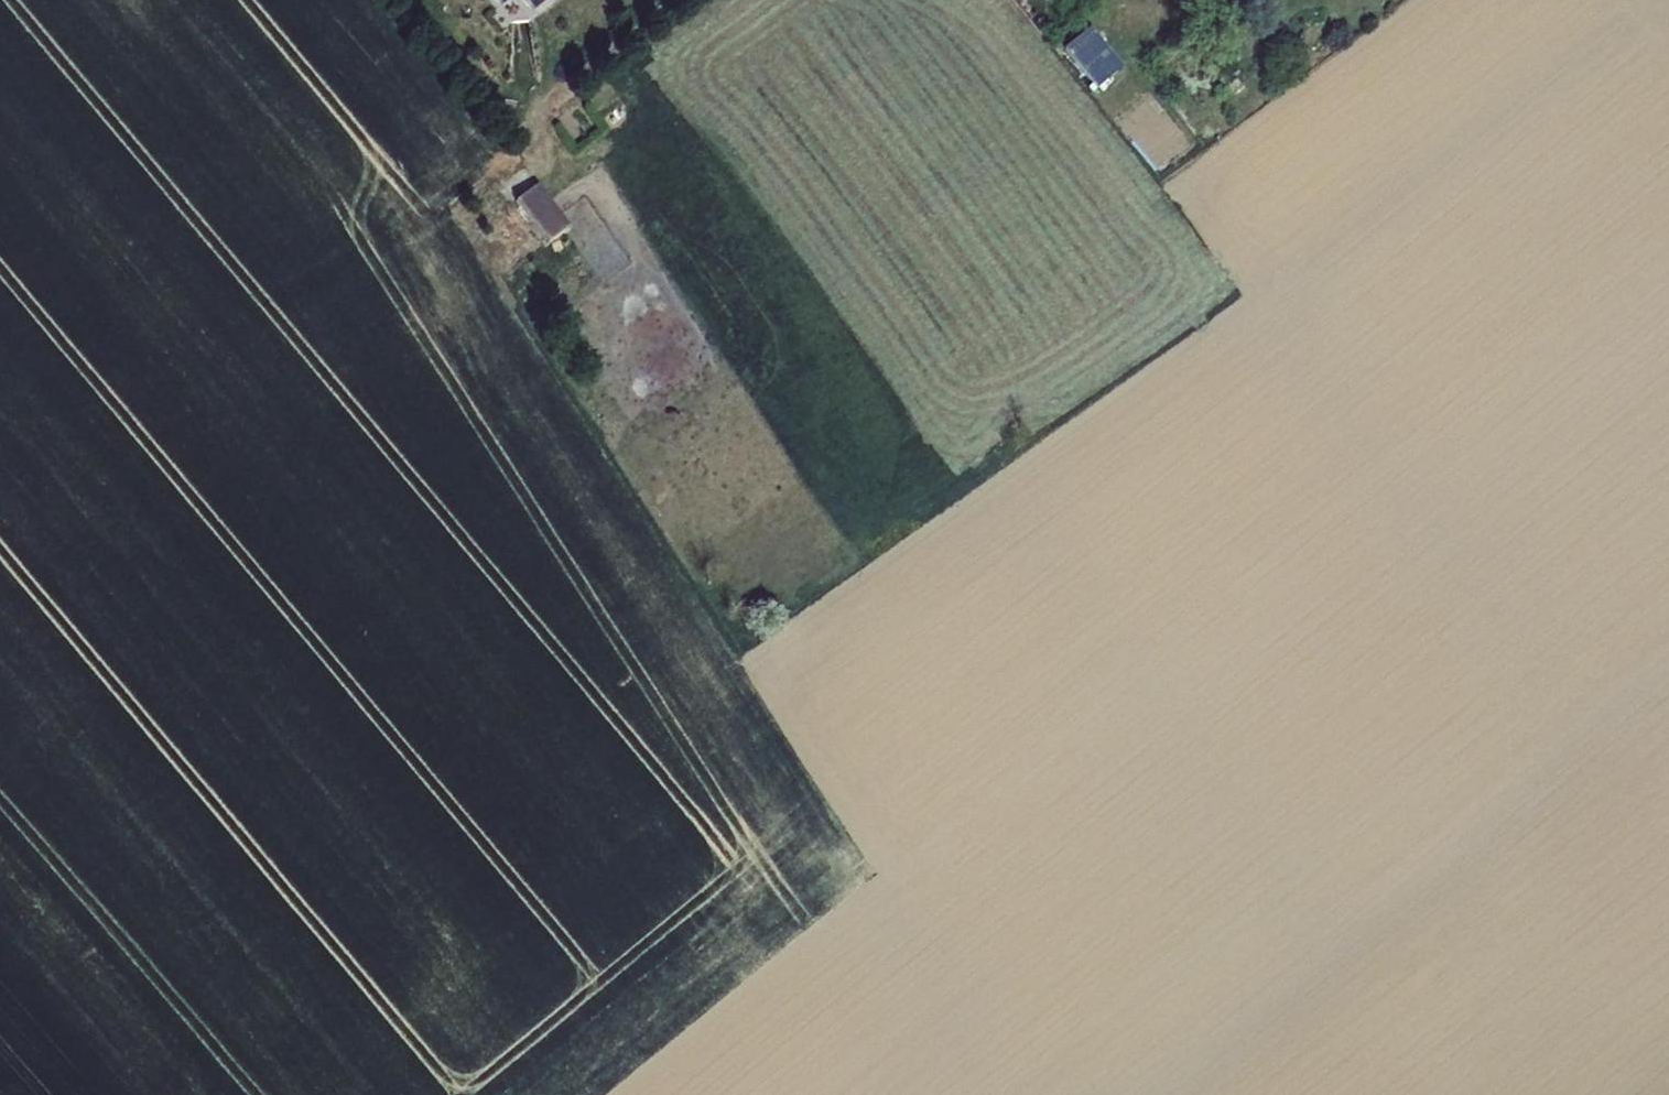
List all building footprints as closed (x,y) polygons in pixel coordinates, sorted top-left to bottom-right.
[(1072,62),(1098,48),(1090,33),(1064,47),(1072,62)] [(532,191),(515,204),(547,246),(564,233),(532,191)]
